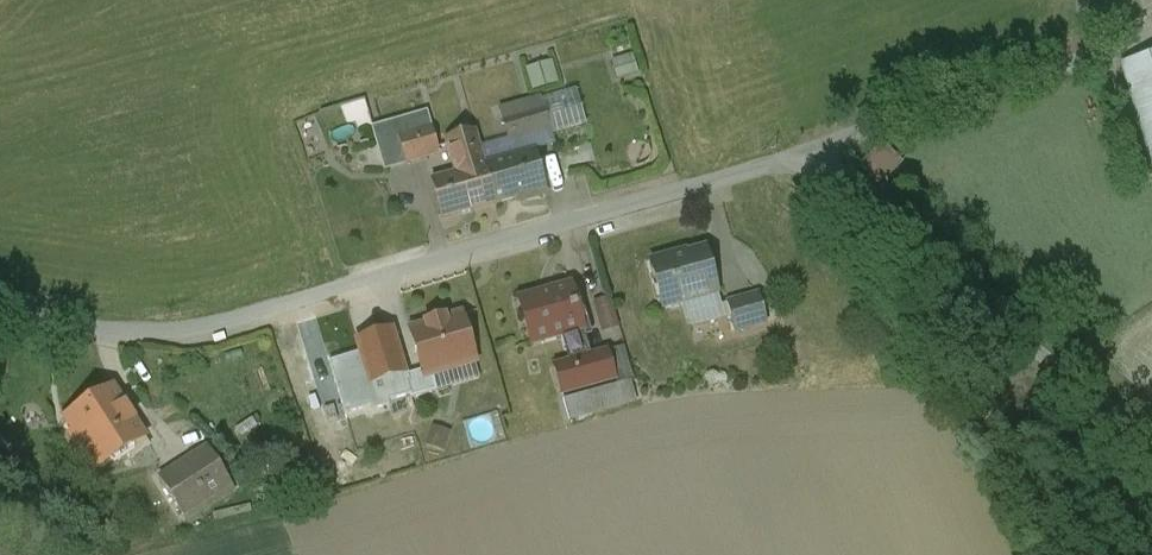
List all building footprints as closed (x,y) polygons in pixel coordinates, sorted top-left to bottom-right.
[(629,52),(610,59),(617,79),(637,71),(629,52)] [(1120,64),(1151,167),(1151,54),(1120,64)] [(523,66),(531,90),(557,82),(550,58),(523,66)] [(541,107),(502,118),(508,139),(547,128),(541,107)] [(426,113),(372,128),(384,169),(405,163),(397,136),(430,126),(426,113)] [(430,126),(397,136),(405,163),(438,154),(430,126)] [(447,142),(446,142),(455,174),(483,165),(474,134),(447,142)] [(532,151),(483,165),(494,203),(494,204),(525,195),(526,200),(544,194),(532,151)] [(455,174),(430,181),(441,219),(494,203),(483,165),(455,174)] [(705,250),(687,255),(686,252),(648,263),(661,307),(717,291),(705,250)] [(569,288),(552,293),(552,292),(519,301),(531,345),(563,336),(581,331),(583,330),(570,286),(569,287),(569,288)] [(758,295),(726,304),(733,331),(765,322),(758,295)] [(609,300),(595,304),(599,318),(613,314),(609,300)] [(442,318),(426,322),(427,326),(410,331),(415,347),(424,376),(431,374),(474,361),(460,316),(443,321),(442,318)] [(581,331),(563,336),(570,363),(589,358),(581,331)] [(424,376),(415,347),(395,353),(409,399),(436,391),(431,374),(424,376)] [(622,349),(607,353),(615,380),(616,386),(630,382),(631,382),(622,349)] [(570,363),(554,368),(562,395),(615,380),(607,353),(589,358),(570,363)] [(616,386),(563,401),(569,421),(636,402),(630,382),(616,386)] [(144,438),(111,387),(64,417),(72,430),(66,433),(74,446),(80,442),(97,469),(144,438)] [(444,449),(449,431),(433,426),(428,444),(444,449)] [(207,447),(158,479),(181,515),(230,484),(207,447)]
